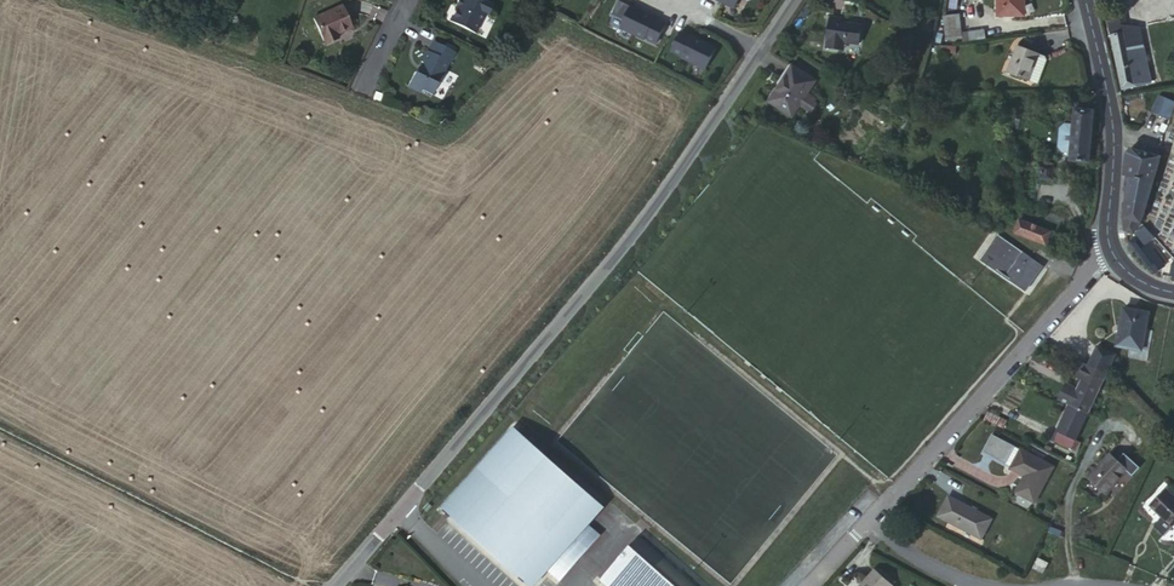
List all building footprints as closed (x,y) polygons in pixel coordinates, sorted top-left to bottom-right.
[(489,5),(491,0),(461,0),(451,18),(475,31),(486,10),(489,5)] [(998,15),(1024,15),(1023,0),(998,0),(998,15)] [(351,26),(341,4),(313,16),(325,42),(337,36),(335,33),(351,26)] [(646,36),(657,42),(666,22),(655,17),(655,16),(632,4),(622,26),(645,38),(646,36)] [(946,40),(962,38),(961,33),(959,14),(944,16),(946,40)] [(827,47),(840,49),(841,41),(845,41),(858,43),(861,26),(844,23),(845,19),(831,17),(827,47)] [(1108,21),(1122,89),(1135,85),(1129,55),(1142,47),(1137,29),(1123,28),(1121,18),(1108,21)] [(968,32),(969,41),(985,38),(984,29),(968,32)] [(705,68),(716,47),(693,35),(692,36),(681,31),(672,50),(683,55),(682,57),(705,68)] [(962,38),(962,42),(969,41),(968,32),(961,33),(962,38)] [(455,52),(433,41),(428,51),(427,51),(422,61),(423,61),(417,73),(415,71),(408,85),(420,92),(422,89),(432,94),(438,83),(437,83),(442,71),(443,72),(449,61),(450,62),(455,52)] [(1018,46),(1007,73),(1028,81),(1031,72),(1039,75),(1046,59),(1044,55),(1018,46)] [(791,115),(798,105),(804,95),(814,81),(792,67),(770,101),(791,115)] [(1039,75),(1031,72),(1028,81),(1036,84),(1039,75)] [(804,95),(798,105),(809,112),(813,106),(810,103),(812,100),(804,95)] [(1159,97),(1151,114),(1168,122),(1173,108),(1173,104),(1159,97)] [(1076,110),(1091,111),(1091,104),(1076,103),(1076,110)] [(1074,124),(1071,152),(1070,160),(1087,162),(1093,111),(1091,111),(1076,110),(1075,110),(1074,124)] [(1062,151),(1071,152),(1074,124),(1065,123),(1060,128),(1058,147),(1062,151)] [(1152,183),(1160,157),(1132,150),(1126,154),(1124,177),(1127,177),(1152,183)] [(1041,167),(1040,178),(1052,179),(1053,168),(1041,167)] [(1145,205),(1152,183),(1127,177),(1125,200),(1145,205)] [(1125,200),(1122,230),(1132,232),(1141,220),(1145,205),(1125,200)] [(1016,231),(1015,233),(1045,244),(1050,231),(1021,220),(1021,217),(1001,209),(995,223),(1016,231)] [(1147,243),(1155,238),(1144,226),(1135,234),(1136,236),(1129,242),(1148,268),(1150,266),(1155,273),(1164,266),(1147,243)] [(1045,244),(1056,249),(1062,235),(1050,231),(1045,244)] [(982,259),(1006,276),(1022,254),(998,237),(982,259)] [(1022,254),(1006,276),(1025,289),(1040,267),(1022,254)] [(1124,309),(1118,344),(1141,348),(1148,313),(1124,309)] [(1089,365),(1106,372),(1114,355),(1098,347),(1089,365)] [(1070,406),(1087,414),(1107,373),(1106,372),(1089,365),(1084,362),(1077,376),(1082,379),(1070,406)] [(1074,440),(1087,414),(1070,406),(1053,441),(1074,451),(1079,442),(1074,440)] [(988,411),(984,419),(1003,428),(1007,421),(988,411)] [(600,536),(587,525),(603,506),(517,430),(445,513),(528,585),(532,585),(547,570),(560,582),(600,536)] [(984,452),(1006,464),(1015,447),(992,435),(984,452)] [(1006,464),(1012,466),(1021,450),(1015,447),(1006,464)] [(1012,466),(1012,468),(1025,475),(1016,492),(1034,500),(1052,466),(1021,450),(1012,466)] [(1109,455),(1089,478),(1106,493),(1126,471),(1109,455)] [(1151,505),(1172,526),(1173,523),(1173,498),(1166,490),(1151,505)] [(948,498),(939,517),(980,538),(990,519),(948,498)] [(601,581),(607,585),(692,585),(639,539),(601,581)] [(1039,559),(1034,568),(1042,572),(1046,563),(1039,559)] [(878,568),(875,572),(891,585),(894,582),(878,568)] [(875,572),(875,571),(861,585),(891,585),(875,572)]
